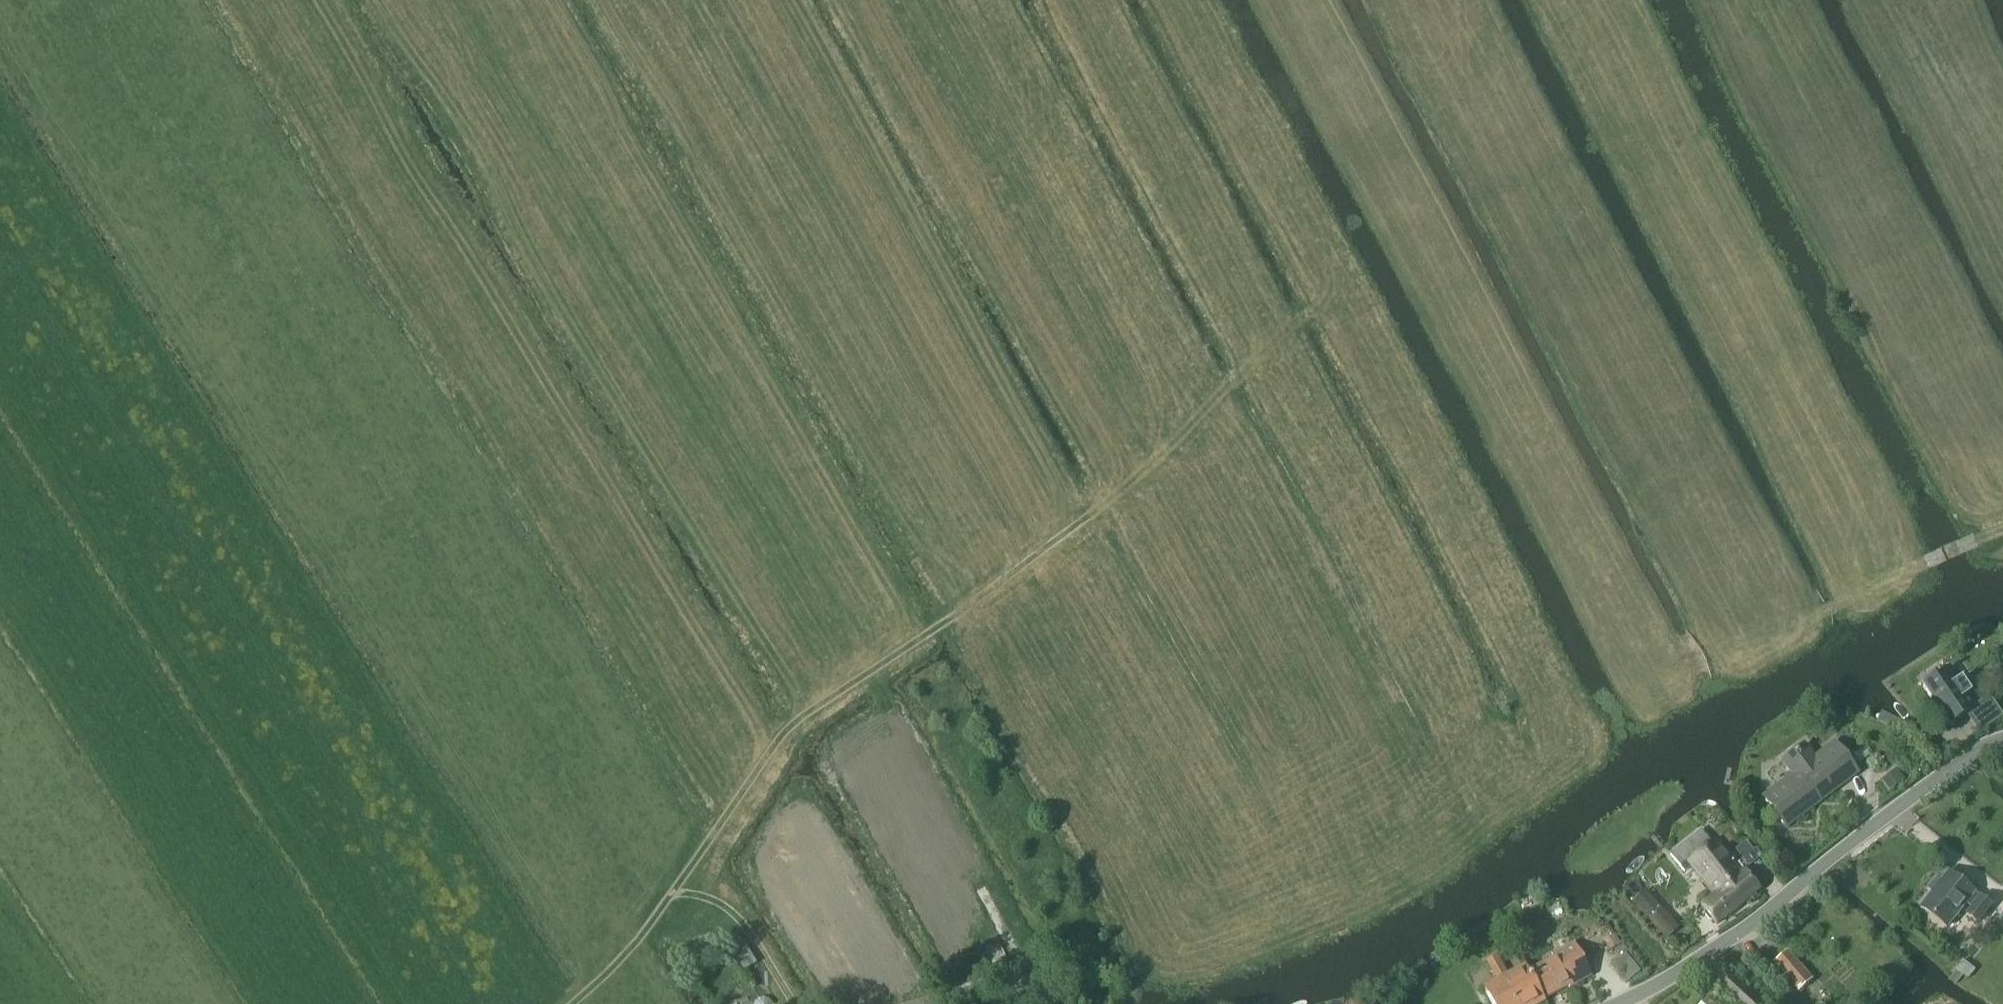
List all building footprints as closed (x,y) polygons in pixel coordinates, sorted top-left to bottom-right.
[(1960,679),(1956,682),(1948,669),(1922,688),(1948,727),(1966,715),(1978,733),(2000,718),(1988,700),(1975,709),(1967,697),(1970,695),(1960,679)] [(1785,828),(1855,774),(1833,745),(1813,761),(1802,747),(1783,761),(1794,775),(1763,799),(1785,828)] [(1713,897),(1741,874),(1715,841),(1710,844),(1700,831),(1681,847),(1669,856),(1683,873),(1690,868),(1713,897)] [(1747,842),(1735,851),(1742,860),(1748,868),(1760,858),(1747,842)] [(1741,874),(1713,897),(1700,907),(1716,926),(1760,890),(1744,871),(1741,874)] [(1977,924),(1991,906),(1948,873),(1921,908),(1946,928),(1965,904),(1971,909),(1966,915),(1977,924)] [(1646,916),(1658,906),(1646,891),(1633,902),(1646,916)] [(1666,939),(1678,928),(1662,910),(1650,921),(1666,939)] [(733,951),(746,972),(756,966),(743,945),(733,951)] [(1527,973),(1542,1002),(1567,988),(1568,989),(1590,977),(1573,945),(1551,957),(1552,960),(1527,973)] [(1787,953),(1774,964),(1797,992),(1810,980),(1787,953)] [(1527,973),(1523,967),(1507,976),(1497,957),(1486,963),(1496,982),(1483,988),(1491,1003),(1543,1003),(1542,1002),(1527,973)] [(1732,975),(1716,992),(1730,1003),(1764,1003),(1732,975)]
